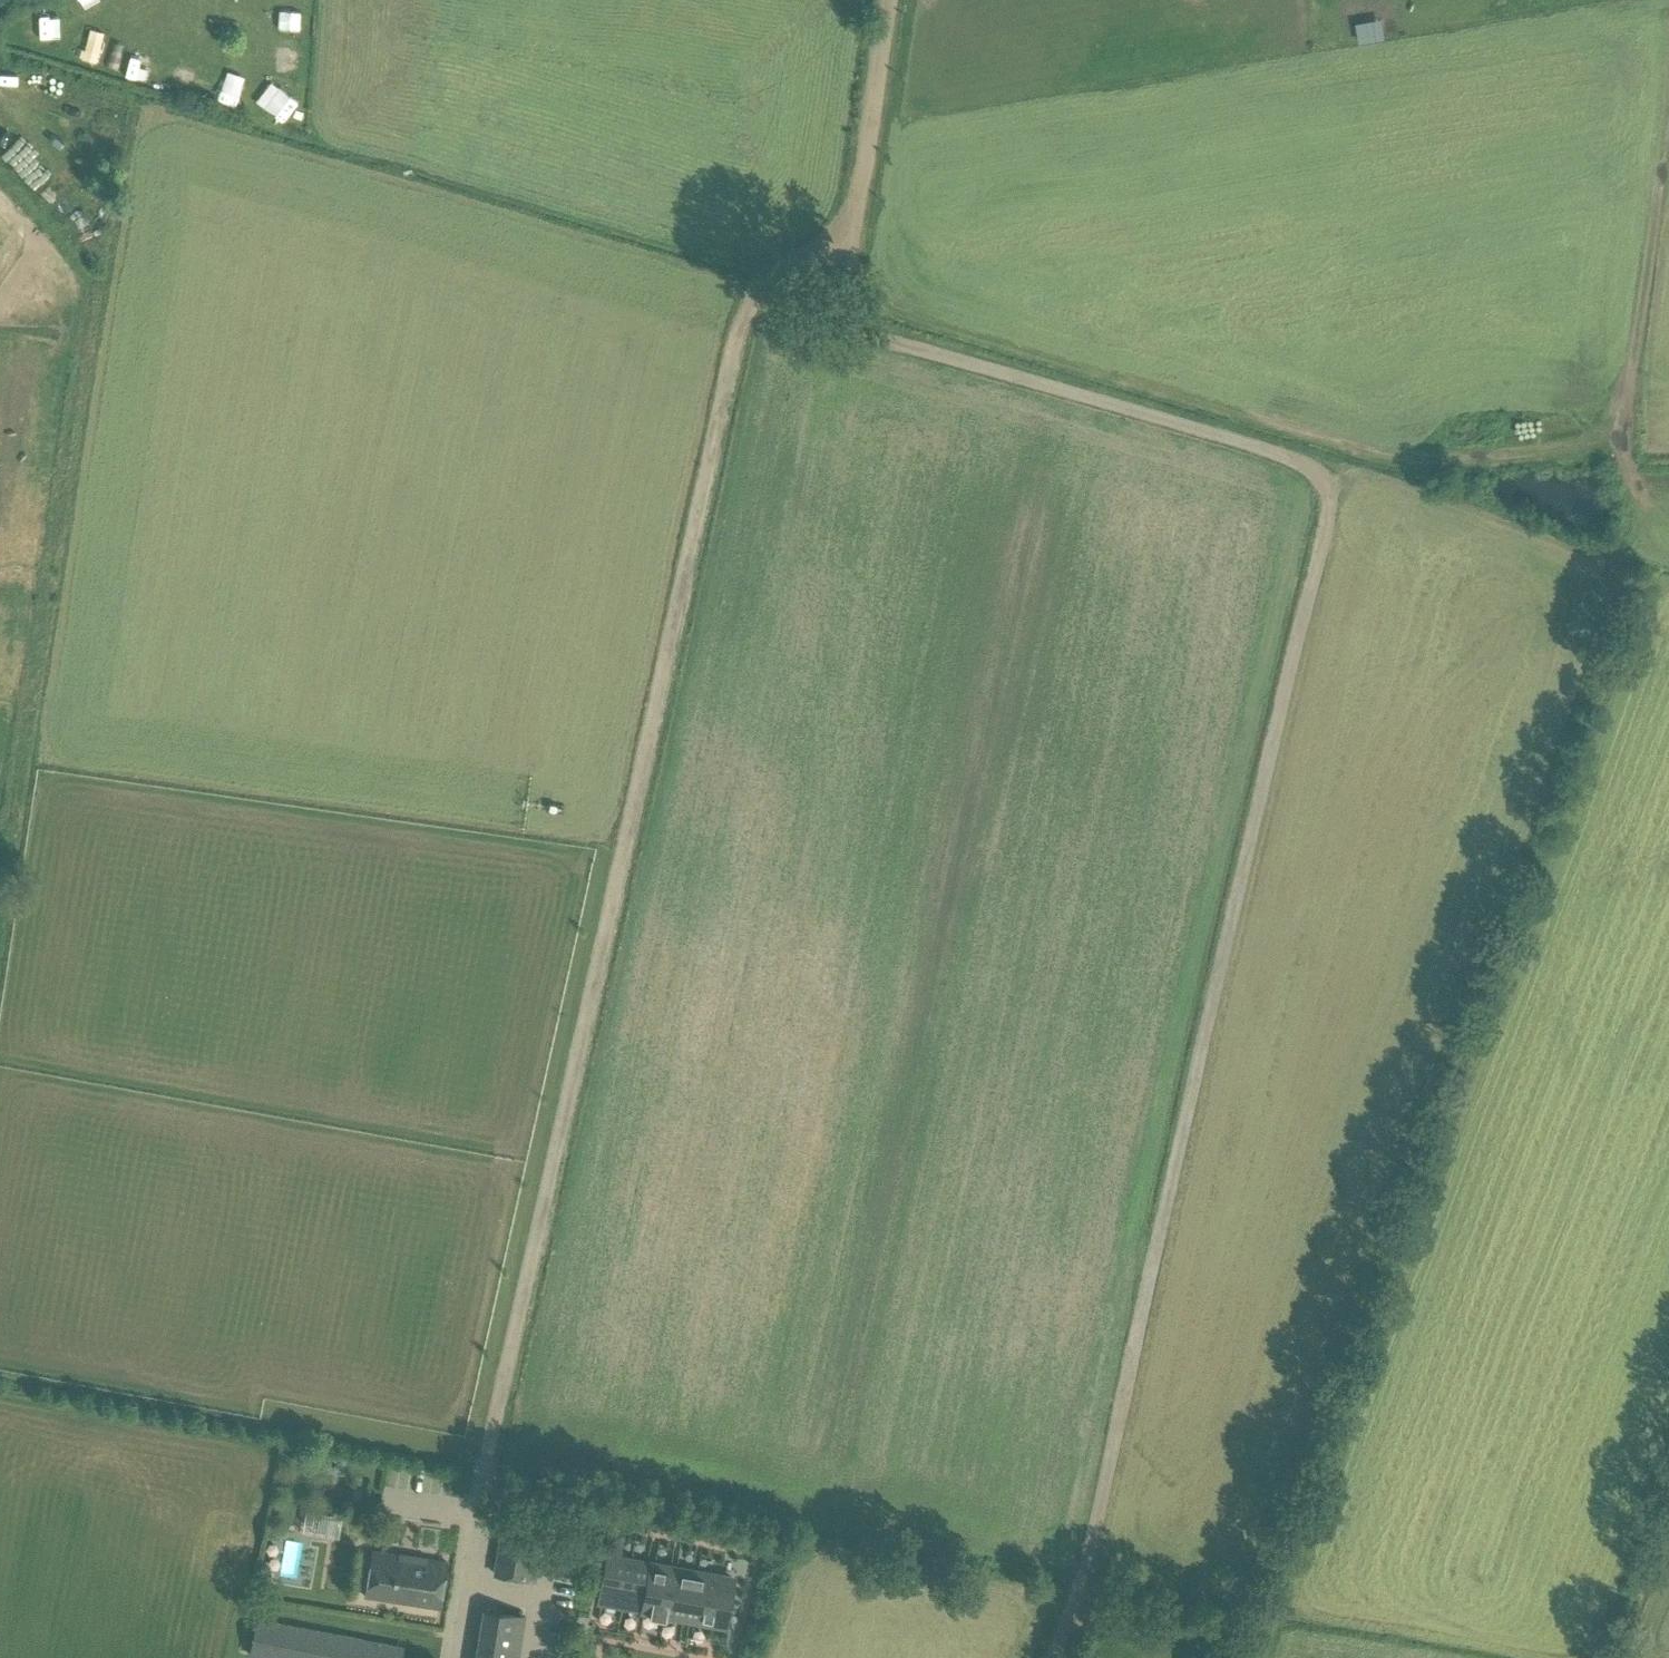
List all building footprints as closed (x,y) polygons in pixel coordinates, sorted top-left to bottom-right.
[(506,1515),(496,1572),(527,1578),(538,1521),(506,1515)] [(371,1550),(364,1596),(437,1606),(443,1560),(371,1550)] [(723,1625),(732,1577),(608,1554),(600,1593),(645,1602),(643,1610),(649,1611),(649,1615),(665,1618),(665,1614),(723,1625)] [(500,1613),(497,1631),(520,1635),(523,1617),(500,1613)] [(250,1655),(266,1657),(387,1657),(390,1643),(270,1620),(258,1618),(250,1655)]
